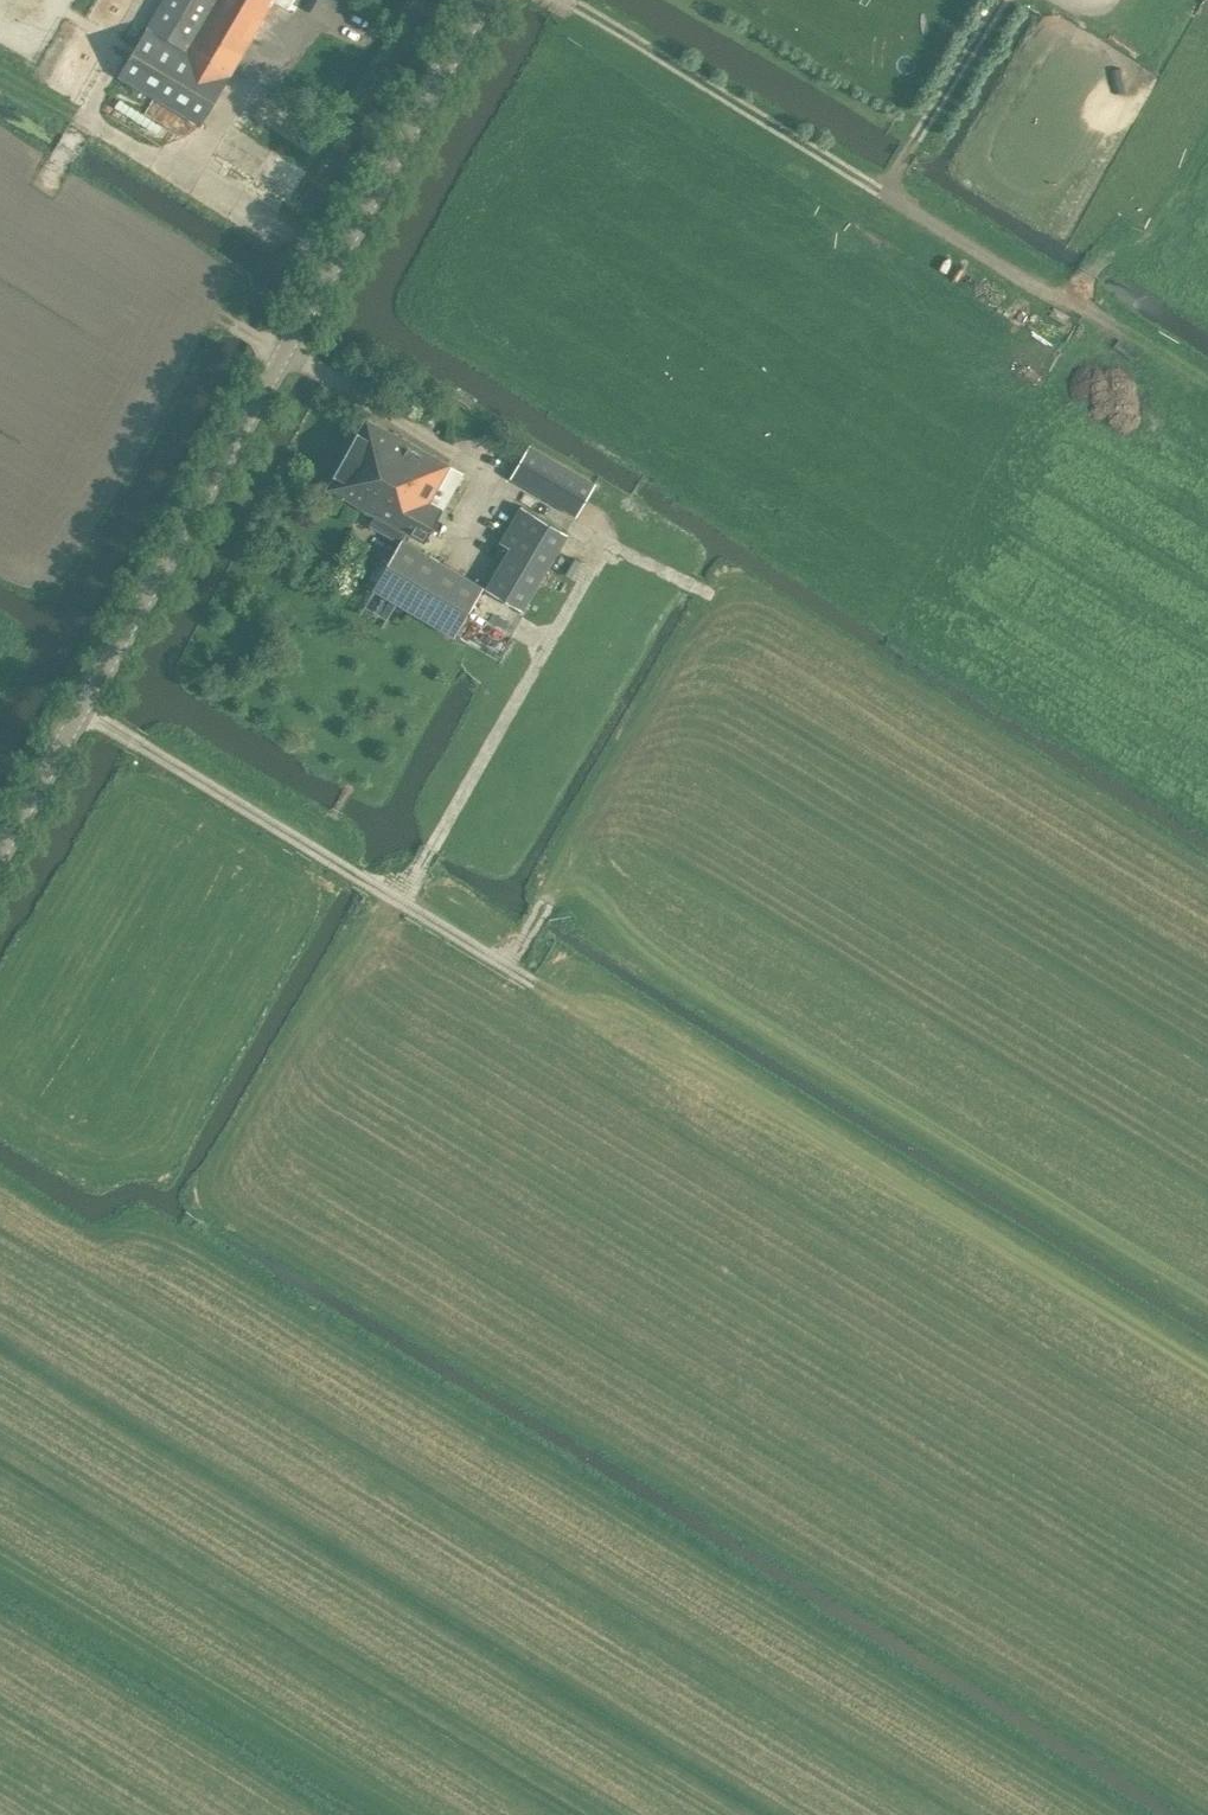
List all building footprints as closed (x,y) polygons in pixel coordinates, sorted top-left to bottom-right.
[(118,74),(202,124),(274,2),(294,13),(302,0),(162,0),(118,74)] [(367,415),(327,486),(377,514),(371,523),(401,540),(404,535),(409,539),(412,533),(426,541),(444,506),(432,499),(451,463),(452,462),(367,415)] [(511,476),(578,515),(598,480),(530,441),(511,476)] [(512,546),(487,586),(522,608),(539,581),(549,565),(569,531),(523,504),(502,540),(512,546)] [(401,540),(373,586),(455,635),(486,584),(409,539),(404,535),(401,540)] [(549,565),(539,581),(551,588),(561,572),(549,565)]
